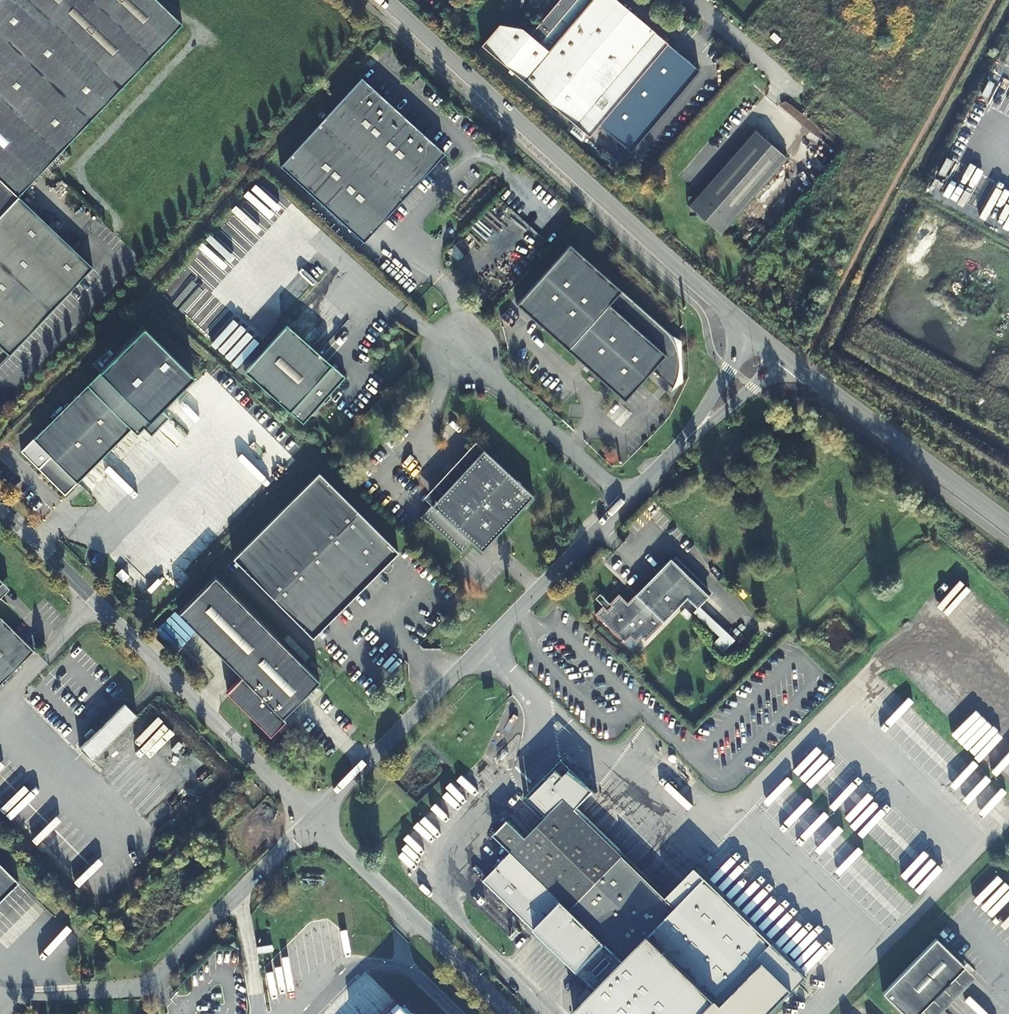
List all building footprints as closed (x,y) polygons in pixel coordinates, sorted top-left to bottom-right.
[(11,354),(93,265),(19,196),(42,170),(62,149),(179,24),(154,0),(0,0),(0,344),(11,354)] [(480,51),(587,141),(665,49),(607,0),(594,0),(590,4),(586,0),(565,0),(530,42),(523,35),(498,29),(480,51)] [(687,24),(682,20),(677,26),(682,30),(687,24)] [(361,78),(280,166),(364,242),(445,153),(361,78)] [(687,204),(719,233),(785,157),(753,129),(687,204)] [(62,149),(42,170),(50,178),(70,157),(62,149)] [(668,333),(665,330),(570,244),(516,305),(624,401),(652,370),(672,388),(674,384),(676,380),(677,376),(678,372),(678,368),(678,364),(678,360),(678,356),(677,352),(676,348),(674,344),(672,340),(670,336),(668,333)] [(287,324),(245,371),(303,424),(345,377),(287,324)] [(145,328),(86,388),(129,432),(135,438),(144,428),(152,436),(168,418),(161,412),(194,377),(145,328)] [(129,432),(86,388),(32,441),(49,459),(37,471),(62,498),(129,432)] [(475,442),(424,496),(432,504),(484,447),(475,442)] [(422,514),(462,551),(472,541),(482,550),(534,494),(484,447),(432,504),(422,514)] [(319,473),(233,559),(313,638),(383,568),(385,570),(390,565),(388,563),(399,552),(319,473)] [(674,555),(670,559),(709,596),(712,592),(674,555)] [(603,606),(595,614),(624,642),(630,636),(635,641),(640,636),(645,641),(687,598),(697,608),(709,596),(670,559),(627,603),(618,594),(609,604),(611,606),(607,610),(603,606)] [(122,569),(117,575),(124,582),(130,576),(122,569)] [(11,587),(0,577),(0,599),(11,587)] [(215,577),(178,614),(242,677),(227,691),(270,734),(285,719),(283,718),(320,681),(215,577)] [(599,594),(595,599),(603,606),(607,610),(611,606),(609,604),(599,594)] [(723,651),(734,640),(700,608),(694,613),(719,636),(713,642),(723,651)] [(34,651),(0,617),(0,685),(34,651)] [(98,734),(108,744),(139,714),(126,701),(96,732),(98,734)] [(98,734),(96,732),(82,746),(94,759),(108,744),(98,734)] [(291,745),(284,738),(277,745),(284,752),(291,745)] [(484,881),(595,992),(574,1013),(705,1013),(771,947),(695,871),(666,901),(572,807),(589,789),(565,769),(561,773),(554,766),(526,795),(547,817),(526,838),(508,821),(494,835),(512,853),(484,881)] [(18,882),(0,863),(0,900),(18,882)] [(922,1010),(964,966),(935,938),(882,993),(904,1013),(918,1013),(922,1010)] [(922,1010),(926,1013),(938,1013),(975,976),(964,966),(922,1010)]
